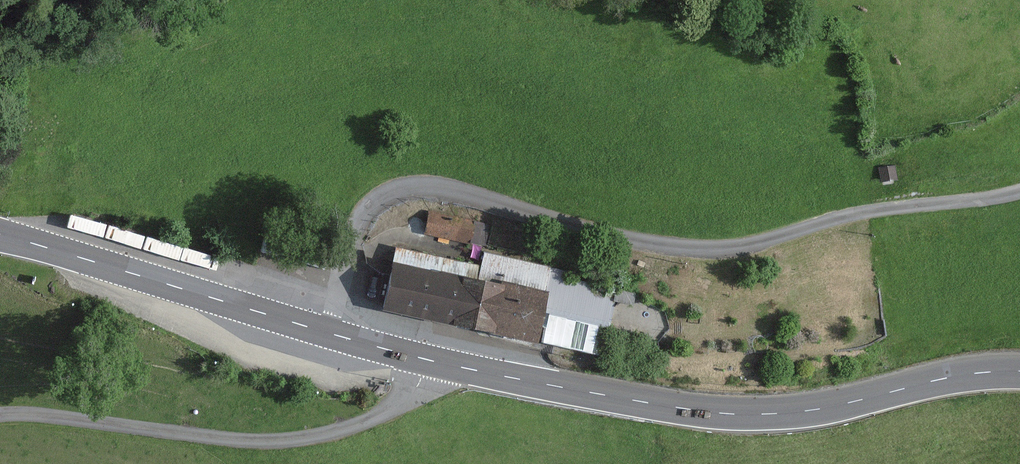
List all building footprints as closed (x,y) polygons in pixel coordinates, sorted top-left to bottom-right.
[(427,227),(472,238),(477,218),(432,207),(427,227)] [(394,250),(382,307),(612,356),(624,298),(394,250)]
